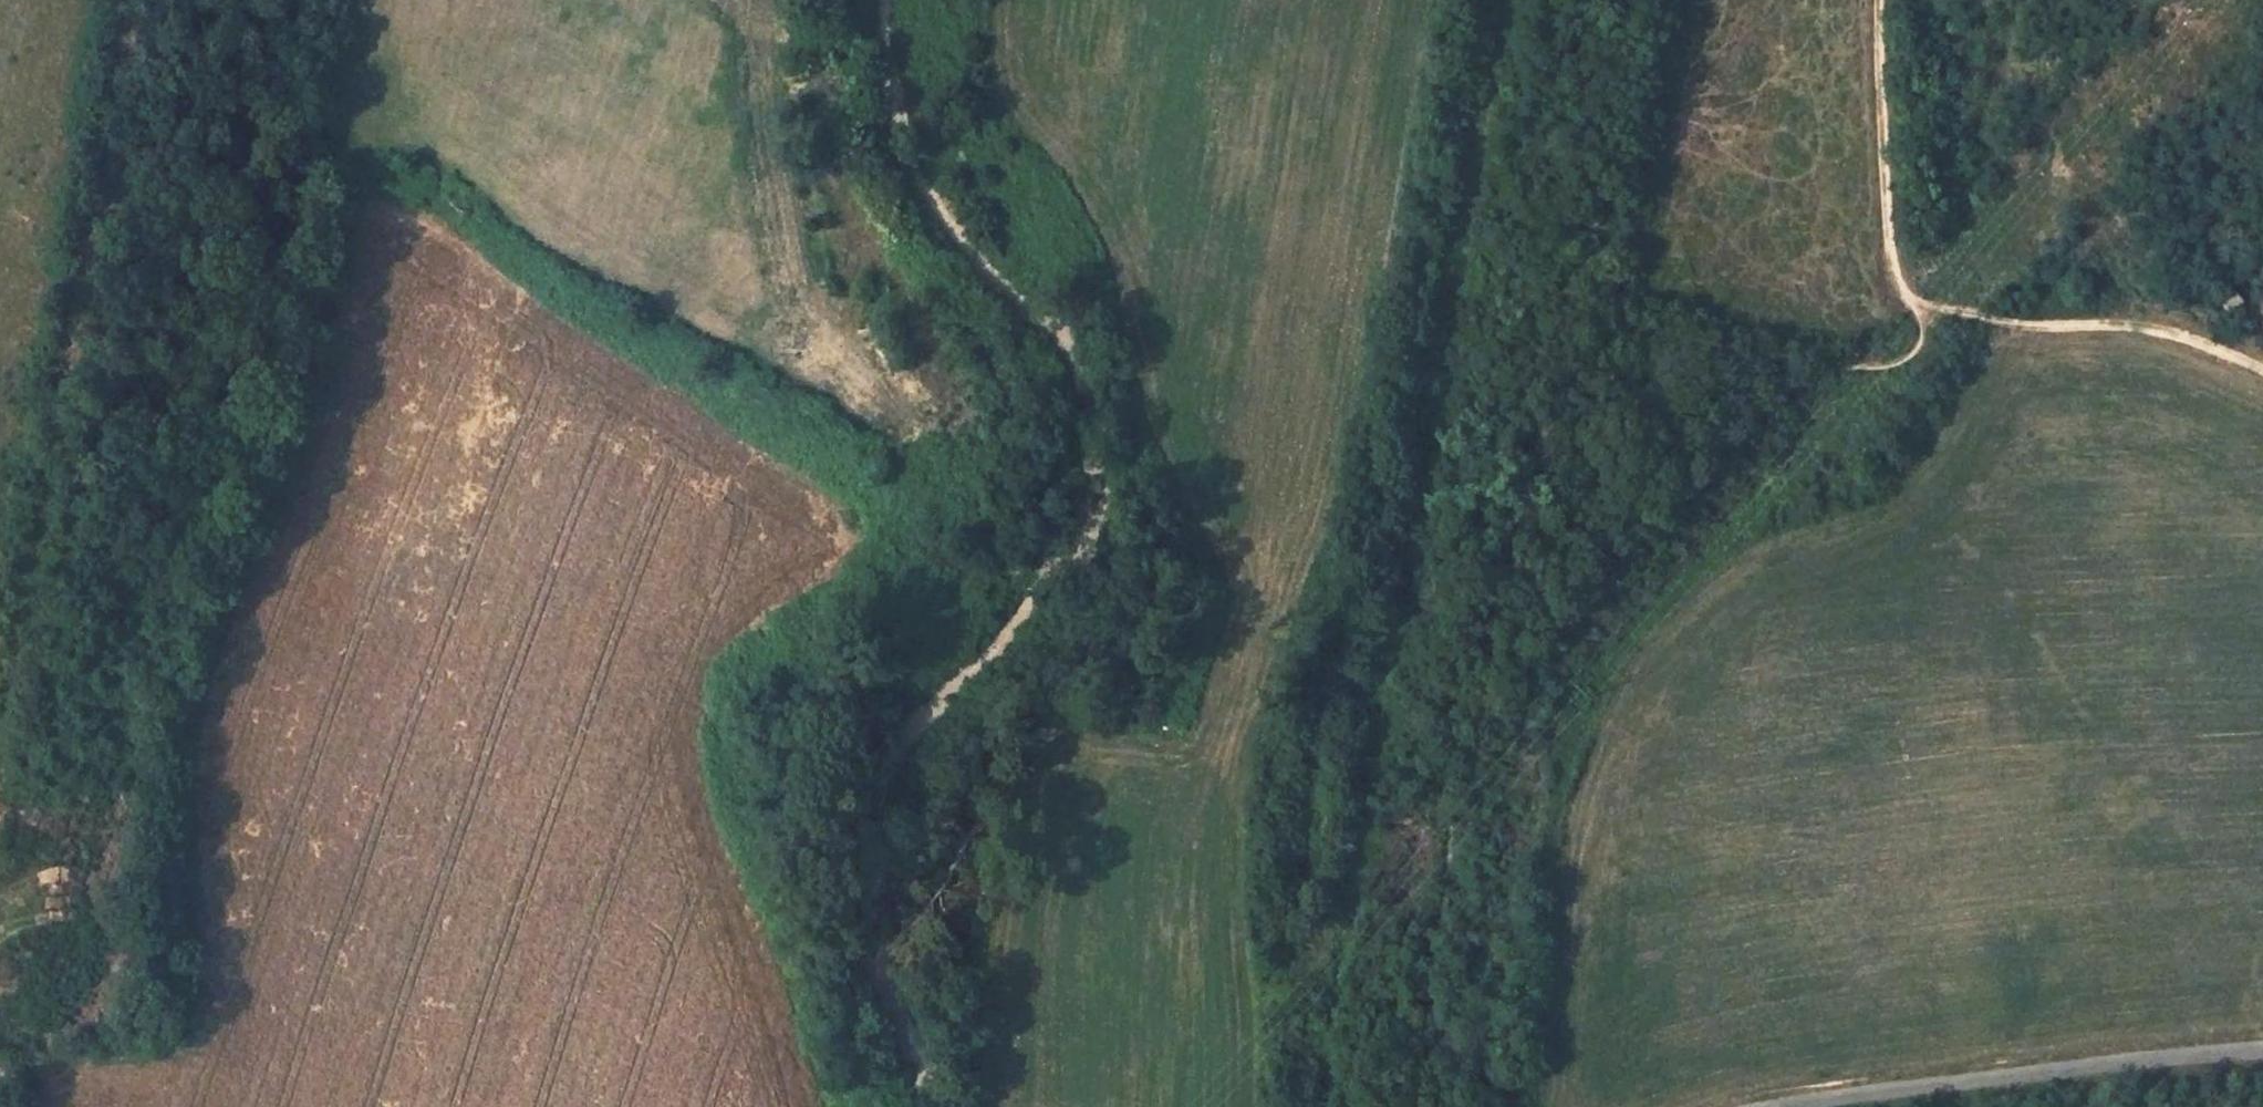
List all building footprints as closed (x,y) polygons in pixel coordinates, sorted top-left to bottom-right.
[(2244,312),(2257,301),(2244,286),(2231,298),(2244,312)]
